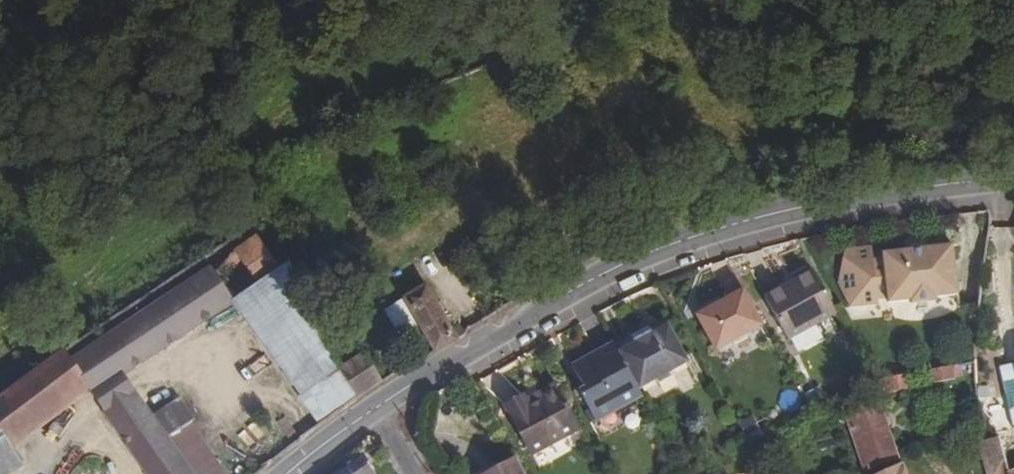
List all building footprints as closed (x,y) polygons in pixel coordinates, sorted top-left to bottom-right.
[(302,395),(303,394),(339,365),(289,262),(278,269),(254,233),(70,358),(91,388),(88,390),(92,397),(124,376),(234,302),(302,395)] [(900,243),(901,252),(924,250),(923,241),(900,243)] [(949,248),(924,250),(901,252),(879,255),(879,260),(870,261),(868,248),(840,251),(835,285),(846,309),(875,306),(874,301),(884,300),(885,304),(906,302),(906,306),(933,303),(933,299),(953,296),(949,248)] [(830,314),(807,273),(788,283),(790,287),(781,292),(779,288),(759,299),(782,341),(830,314)] [(790,287),(788,283),(779,288),(781,292),(790,287)] [(459,339),(457,337),(427,284),(404,299),(433,349),(435,353),(459,339)] [(757,326),(737,290),(690,316),(709,352),(713,350),(755,327),(757,326)] [(615,354),(634,389),(682,363),(663,326),(646,336),(645,333),(629,342),(631,344),(615,354)] [(625,335),(629,342),(645,333),(641,326),(625,335)] [(591,420),(637,396),(634,389),(615,354),(609,343),(568,365),(581,388),(575,392),(591,420)] [(88,390),(91,388),(70,358),(65,350),(0,395),(0,473),(6,473),(22,464),(11,446),(88,390)] [(357,398),(382,380),(361,350),(340,366),(357,398)] [(322,423),(357,398),(340,366),(339,365),(303,394),(322,423)] [(954,367),(927,373),(929,385),(956,380),(954,367)] [(909,375),(883,380),(886,397),(912,392),(909,375)] [(92,397),(102,410),(134,389),(124,376),(92,397)] [(526,395),(521,397),(524,404),(554,387),(550,381),(526,395)] [(168,437),(190,422),(194,419),(168,382),(142,400),(134,389),(102,410),(146,473),(193,473),(168,437)] [(527,453),(576,428),(554,387),(524,404),(521,397),(502,408),(527,453)] [(869,409),(862,395),(831,410),(862,473),(864,473),(894,460),(878,428),(869,409)] [(875,407),(869,409),(878,428),(884,425),(875,407)] [(190,422),(168,437),(193,473),(226,473),(190,422)] [(982,442),(979,442),(985,473),(1003,473),(1008,471),(999,439),(982,442)] [(515,459),(487,473),(523,473),(515,459)]
